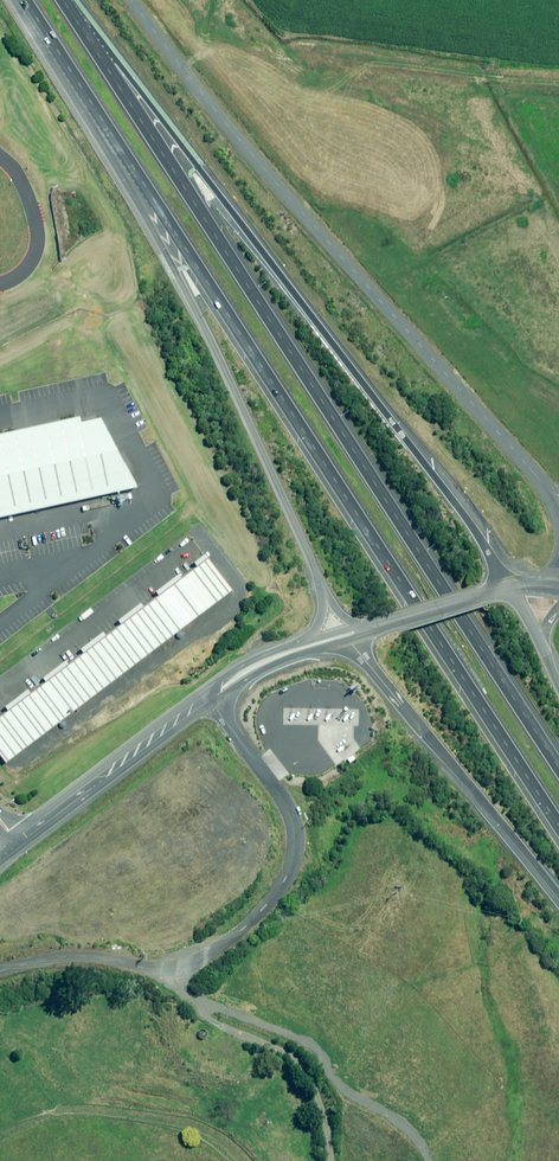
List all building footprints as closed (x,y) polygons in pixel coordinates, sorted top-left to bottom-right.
[(0,433),(0,517),(137,487),(98,418),(81,422),(80,416),(0,433)] [(0,714),(0,755),(6,763),(232,590),(204,555),(0,714)]
